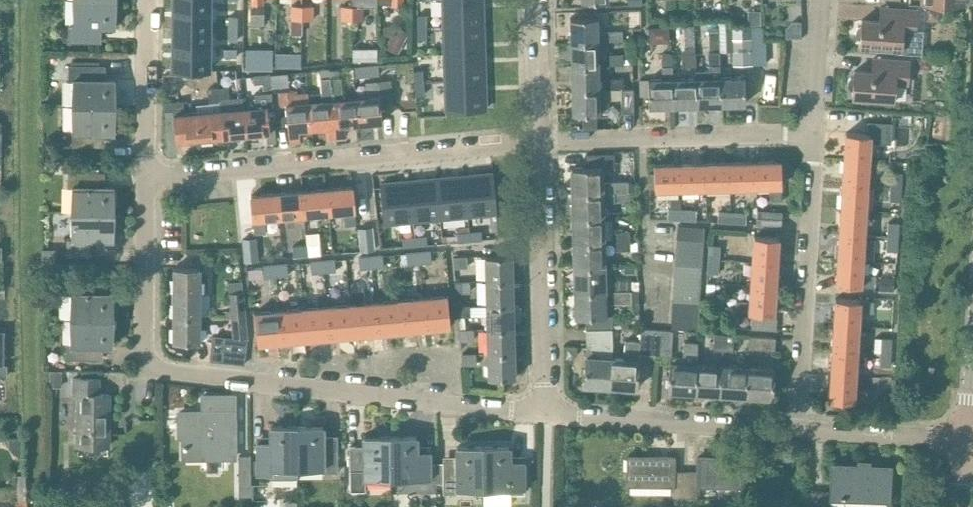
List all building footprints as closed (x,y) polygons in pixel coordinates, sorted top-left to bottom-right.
[(69,39),(100,39),(100,25),(102,25),(105,25),(106,25),(115,25),(115,0),(73,0),(73,23),(69,23),(69,39)] [(443,26),(482,25),(481,0),(442,0),(443,26)] [(291,5),(291,19),(301,19),(301,5),(291,5)] [(301,5),(301,19),(302,19),(303,19),(314,20),(314,5),(303,5),(301,5)] [(352,6),(341,6),(340,20),(351,20),(352,6)] [(353,20),(363,20),(363,6),(352,6),(351,20),(353,20)] [(211,8),(172,7),(172,28),(210,28),(211,8)] [(264,7),(249,8),(249,24),(250,24),(264,24),(264,8),(264,7)] [(886,22),(861,20),(861,26),(857,27),(855,31),(854,34),(856,37),(857,39),(859,40),(859,46),(901,49),(901,52),(923,54),(925,34),(915,33),(917,11),(886,8),(886,22)] [(927,9),(927,22),(940,22),(941,9),(927,9)] [(426,15),(416,15),(416,26),(426,26),(426,15)] [(237,16),(229,16),(229,28),(237,28),(237,16)] [(598,16),(570,17),(571,42),(594,42),(599,41),(623,41),(623,40),(622,30),(598,31),(598,16)] [(291,19),(291,34),(302,35),(302,19),(301,19),(291,19)] [(791,21),(784,28),(784,37),(800,37),(800,21),(791,21)] [(482,25),(443,26),(443,54),(483,52),(482,26),(482,25)] [(396,26),(385,47),(397,53),(408,33),(396,26)] [(426,26),(416,26),(416,38),(426,38),(426,26)] [(751,39),(751,26),(732,27),(732,39),(733,39),(734,65),(752,64),(751,39)] [(210,28),(172,28),(172,48),(210,49),(210,28)] [(237,28),(229,28),(228,40),(237,40),(237,28)] [(718,32),(708,32),(709,48),(718,48),(718,32)] [(594,42),(571,42),(571,66),(599,65),(599,54),(599,41),(594,42)] [(694,46),(684,46),(685,66),(696,65),(694,46)] [(376,47),(366,47),(366,60),(377,60),(376,47)] [(210,49),(172,48),(171,70),(210,70),(210,49)] [(710,70),(696,70),(696,77),(697,105),(720,104),(719,76),(719,65),(720,65),(720,51),(719,51),(708,52),(709,66),(710,66),(710,70)] [(483,52),(443,54),(444,81),(484,80),(483,54),(483,52)] [(662,78),(648,78),(649,106),(673,105),(673,77),(672,53),(661,53),(662,78)] [(610,54),(608,54),(608,64),(610,64),(622,63),(622,59),(622,54),(610,54)] [(237,58),(228,58),(228,70),(237,70),(237,58)] [(907,84),(909,62),(879,60),(878,73),(853,71),(853,77),(850,79),(847,82),(847,86),(849,89),(852,91),(852,97),(893,100),(894,84),(907,84)] [(71,64),(68,64),(68,78),(72,78),(72,105),(114,105),(115,79),(106,79),(105,79),(102,79),(102,65),(99,65),(71,64)] [(378,64),(352,66),(353,76),(378,74),(378,64)] [(599,65),(571,66),(572,90),(600,90),(607,89),(621,89),(624,89),(624,78),(600,78),(599,65)] [(330,68),(329,69),(329,77),(331,99),(335,136),(336,136),(346,135),(345,124),(357,123),(354,96),(342,97),(340,76),(340,69),(340,68),(330,68)] [(322,100),(309,101),(311,128),(325,126),(326,137),(335,136),(331,99),(329,69),(319,69),(319,71),(321,91),(322,100)] [(422,69),(413,70),(414,82),(423,82),(422,69)] [(744,75),(719,76),(720,104),(745,103),(744,75)] [(696,77),(673,77),(673,105),(697,105),(696,77)] [(355,96),(354,96),(357,123),(358,123),(382,121),(380,102),(381,102),(392,101),(390,79),(377,80),(365,81),(367,95),(355,96)] [(484,80),(444,81),(444,82),(445,110),(453,110),(485,109),(485,108),(484,82),(484,80)] [(423,82),(414,82),(414,95),(424,94),(423,82)] [(219,87),(217,87),(218,98),(219,108),(221,136),(223,136),(245,134),(242,106),(241,96),(230,97),(229,86),(226,86),(219,87)] [(198,110),(196,110),(199,138),(200,138),(221,136),(219,108),(218,98),(217,87),(208,88),(209,103),(210,109),(198,110)] [(624,89),(621,89),(621,99),(621,113),(634,112),(633,89),(633,88),(624,89)] [(600,90),(572,90),(573,114),(581,114),(582,129),(596,128),(596,124),(595,113),(600,113),(600,112),(607,112),(607,99),(607,89),(600,90)] [(279,91),(280,105),(281,105),(285,104),(288,130),(289,140),(299,139),(298,129),(311,128),(309,101),(308,92),(295,93),(295,90),(279,91)] [(244,106),(242,106),(245,134),(247,134),(269,132),(267,104),(266,92),(255,93),(256,105),(244,106)] [(412,98),(399,99),(400,113),(413,112),(412,98)] [(183,100),(173,101),(174,112),(173,113),(176,140),(199,138),(196,110),(184,111),(183,100)] [(72,130),(68,130),(67,145),(101,146),(101,132),(105,132),(106,132),(114,132),(114,107),(114,105),(72,105),(72,106),(72,130)] [(844,157),(844,158),(870,160),(870,158),(871,142),(890,144),(890,135),(891,123),(867,122),(866,134),(846,132),(844,157)] [(586,167),(571,167),(572,193),(628,192),(628,180),(604,181),(601,181),(601,167),(604,167),(615,167),(614,153),(586,154),(586,167)] [(58,158),(47,158),(47,169),(58,169),(58,158)] [(843,182),(843,184),(868,185),(868,184),(870,160),(844,158),(843,182)] [(757,161),(756,161),(756,185),(757,185),(769,184),(770,200),(781,199),(780,184),(782,184),(781,160),(757,161)] [(730,162),(728,162),(729,185),(731,185),(756,185),(756,161),(730,162)] [(728,162),(704,163),(705,186),(706,186),(729,185),(728,162)] [(679,163),(654,164),(654,171),(654,188),(680,187),(679,163)] [(679,163),(680,187),(681,187),(705,186),(704,163),(679,163)] [(101,171),(67,171),(67,184),(71,184),(71,212),(114,212),(114,185),(105,185),(101,185),(101,171)] [(465,174),(463,174),(467,219),(471,218),(495,216),(497,216),(494,186),(492,171),(465,174)] [(891,185),(891,186),(901,187),(901,186),(902,173),(892,172),(891,185)] [(439,176),(436,177),(440,221),(443,221),(444,221),(467,219),(463,174),(439,176)] [(410,179),(409,179),(413,224),(414,224),(440,221),(436,177),(410,179)] [(409,179),(380,182),(381,196),(384,227),(413,224),(409,179)] [(843,184),(841,208),(867,210),(868,185),(843,184)] [(353,185),(327,188),(329,212),(343,210),(343,212),(344,226),(355,225),(354,209),(355,209),(353,185)] [(891,186),(890,200),(900,201),(901,187),(891,186)] [(302,190),(301,190),(304,214),(306,214),(329,212),(327,188),(302,190)] [(278,192),(276,193),(278,216),(281,216),(304,214),(301,190),(278,192)] [(628,192),(572,193),(572,194),(573,218),(580,218),(602,217),(602,203),(628,202),(628,192)] [(261,194),(251,195),(253,219),(253,233),(255,233),(256,233),(265,233),(265,218),(265,217),(278,216),(276,193),(261,194)] [(668,208),(668,219),(680,219),(681,209),(680,208),(679,208),(668,208)] [(841,209),(839,232),(865,234),(867,210),(841,208),(841,209)] [(681,209),(680,219),(696,220),(696,210),(681,209)] [(717,221),(717,222),(732,223),(733,211),(718,210),(717,221)] [(781,225),(782,212),(757,210),(756,223),(781,225)] [(733,211),(732,223),(746,224),(746,223),(747,212),(733,211)] [(71,236),(66,236),(66,252),(100,252),(100,238),(104,238),(113,238),(114,214),(114,212),(71,212),(71,213),(71,236)] [(580,218),(573,218),(573,243),(603,242),(602,217),(580,218)] [(887,235),(897,236),(898,223),(888,222),(887,235)] [(678,225),(677,240),(703,242),(704,227),(678,225)] [(373,226),(357,228),(359,251),(374,250),(373,226)] [(469,231),(468,231),(469,240),(482,239),(481,230),(469,231)] [(615,242),(630,242),(630,230),(614,231),(615,242)] [(468,231),(458,232),(459,241),(469,240),(468,231)] [(838,257),(838,259),(863,261),(864,258),(865,234),(839,232),(838,257)] [(425,235),(414,236),(415,245),(425,244),(425,235)] [(751,260),(751,261),(777,262),(779,237),(753,235),(751,260)] [(897,251),(897,236),(887,235),(887,251),(897,251)] [(414,236),(402,237),(403,246),(403,247),(415,245),(414,236)] [(245,261),(258,260),(256,237),(243,239),(245,261)] [(677,240),(676,253),(688,254),(702,255),(703,242),(677,240)] [(603,242),(573,243),(574,268),(603,267),(603,242)] [(630,242),(615,242),(615,251),(631,251),(630,242)] [(308,244),(306,244),(306,256),(309,256),(321,255),(320,243),(319,243),(308,244)] [(306,244),(292,245),(293,257),(306,256),(306,244)] [(708,258),(708,259),(719,260),(719,258),(719,245),(709,245),(708,258)] [(55,249),(41,249),(41,264),(56,264),(55,249)] [(418,251),(417,251),(419,263),(420,263),(431,262),(430,250),(418,251)] [(417,251),(406,252),(407,264),(419,263),(417,251)] [(676,253),(675,265),(702,266),(702,255),(688,254),(676,253)] [(371,255),(370,256),(371,268),(372,268),(383,267),(382,254),(371,255)] [(512,254),(485,255),(486,280),(512,279),(512,254)] [(453,256),(452,256),(452,268),(454,268),(467,267),(467,255),(453,256)] [(370,256),(358,257),(359,269),(371,268),(370,256)] [(324,260),(323,260),(324,272),(325,272),(336,271),(335,259),(324,260)] [(708,259),(707,273),(718,273),(719,260),(708,259)] [(838,259),(836,284),(861,286),(861,285),(862,285),(875,286),(875,275),(863,274),(863,261),(838,259)] [(323,260),(311,261),(312,273),(324,272),(323,260)] [(751,261),(749,286),(775,288),(777,263),(777,262),(751,261)] [(276,264),(275,265),(276,276),(277,276),(288,275),(287,264),(276,264)] [(275,265),(263,265),(265,277),(276,276),(275,265)] [(675,266),(674,278),(688,279),(701,280),(702,268),(702,266),(675,265),(675,266)] [(200,267),(173,267),(173,292),(173,316),(197,316),(199,316),(200,316),(200,293),(200,290),(208,290),(208,271),(200,270),(200,267)] [(603,267),(574,268),(575,292),(604,292),(604,290),(603,267)] [(100,278),(67,278),(66,291),(70,291),(70,318),(113,319),(113,292),(104,292),(99,292),(100,278)] [(674,278),(674,290),(700,292),(701,280),(688,279),(674,278)] [(893,291),(893,278),(879,278),(879,290),(893,291)] [(512,279),(486,280),(486,304),(486,305),(513,305),(513,303),(512,279)] [(241,280),(227,281),(228,292),(242,291),(241,280)] [(469,280),(454,280),(454,293),(456,293),(470,292),(469,280)] [(616,280),(614,280),(614,290),(616,290),(630,290),(630,280),(616,280)] [(736,299),(735,311),(774,314),(775,288),(749,286),(748,300),(736,299)] [(674,290),(673,301),(699,303),(700,292),(674,290)] [(242,291),(228,292),(228,293),(230,313),(245,312),(244,292),(242,292),(242,291)] [(604,292),(575,292),(575,317),(586,317),(586,329),(611,328),(612,328),(612,315),(607,315),(604,315),(604,303),(607,303),(625,303),(631,303),(630,292),(630,291),(604,292)] [(706,292),(705,302),(715,302),(715,292),(714,292),(706,292)] [(424,297),(422,297),(424,328),(429,327),(450,326),(448,295),(424,297)] [(402,299),(398,299),(401,330),(406,329),(424,328),(422,297),(402,299)] [(379,301),(374,301),(377,332),(384,331),(401,330),(398,299),(379,301)] [(835,299),(833,324),(858,326),(859,311),(873,312),(873,302),(860,301),(860,300),(835,299)] [(355,303),(350,304),(352,334),(357,334),(377,332),(374,301),(355,303)] [(673,303),(672,316),(699,317),(699,304),(699,303),(673,301),(673,303)] [(331,305),(326,306),(328,336),(334,336),(352,334),(350,304),(331,305)] [(458,317),(472,316),(472,304),(457,305),(458,317)] [(513,305),(486,305),(487,315),(487,328),(487,329),(514,328),(514,327),(513,305)] [(306,307),(303,308),(305,338),(307,338),(328,336),(326,306),(306,307)] [(279,310),(278,310),(281,340),(283,340),(305,338),(303,308),(282,310),(279,310)] [(269,311),(254,312),(257,343),(281,340),(278,310),(269,311)] [(245,312),(230,313),(230,316),(232,337),(235,338),(247,339),(246,317),(245,312)] [(197,316),(173,316),(173,341),(200,341),(200,327),(207,327),(207,316),(200,316),(199,316),(197,316)] [(672,316),(671,327),(698,329),(699,317),(672,316)] [(776,330),(777,318),(751,316),(750,328),(776,330)] [(70,343),(66,343),(66,358),(99,359),(99,345),(103,345),(104,345),(113,345),(113,320),(113,319),(70,318),(70,319),(70,343)] [(833,324),(832,350),(857,351),(858,326),(833,324)] [(514,328),(487,329),(487,352),(487,353),(514,353),(514,351),(514,328)] [(585,355),(583,384),(609,386),(611,356),(611,355),(611,328),(586,329),(586,330),(587,355),(585,355)] [(611,356),(609,386),(610,386),(637,388),(639,354),(656,355),(658,329),(645,328),(641,328),(640,328),(639,341),(625,340),(624,356),(611,355),(611,356)] [(460,340),(474,339),(474,329),(460,329),(460,340)] [(658,329),(656,355),(659,356),(671,356),(673,330),(671,330),(660,329),(659,329),(658,329)] [(714,333),(713,349),(723,350),(724,334),(723,334),(722,334),(714,333)] [(724,334),(723,350),(733,351),(734,335),(724,334)] [(221,361),(224,336),(213,335),(210,360),(221,361)] [(235,338),(232,337),(224,336),(221,361),(233,362),(235,338)] [(775,350),(776,337),(749,336),(749,348),(775,350)] [(873,337),(873,351),(880,351),(881,338),(873,337)] [(244,364),(247,339),(235,338),(233,362),(244,364)] [(881,338),(880,351),(891,352),(892,338),(881,338)] [(670,362),(669,391),(694,392),(696,364),(697,342),(684,341),(683,363),(670,362)] [(567,348),(566,358),(572,359),(577,355),(577,348),(567,348)] [(830,373),(830,375),(855,377),(855,374),(857,351),(832,350),(830,373)] [(880,351),(879,366),(891,366),(891,352),(880,351)] [(463,364),(476,363),(476,353),(462,353),(463,364)] [(514,353),(487,353),(488,378),(515,377),(514,353)] [(696,364),(694,392),(720,394),(721,378),(721,365),(696,364)] [(721,378),(720,394),(745,396),(747,367),(721,365),(721,378)] [(747,367),(745,396),(771,397),(773,369),(747,367)] [(54,371),(48,371),(48,379),(48,387),(49,387),(61,387),(61,371),(54,371)] [(830,375),(829,400),(853,401),(867,401),(867,391),(854,390),(855,377),(830,375)] [(73,377),(73,393),(76,393),(76,405),(75,445),(109,446),(109,393),(99,393),(99,378),(73,377)] [(879,406),(891,407),(892,394),(880,393),(879,406)] [(235,457),(235,410),(235,394),(202,394),(202,411),(178,411),(178,436),(183,436),(183,457),(235,457)] [(297,426),(298,468),(322,468),(322,472),(337,472),(337,439),(323,439),(323,425),(297,426)] [(297,468),(298,468),(297,426),(270,426),(270,445),(256,445),(256,473),(271,473),(271,479),(297,478),(297,468)] [(363,451),(350,451),(350,456),(350,469),(350,483),(350,491),(365,490),(365,483),(366,483),(366,478),(390,478),(391,478),(391,448),(391,436),(389,436),(363,436),(363,446),(363,451)] [(395,436),(391,436),(391,448),(391,478),(398,478),(416,478),(416,482),(430,482),(430,479),(430,478),(430,463),(430,450),(417,450),(417,444),(417,436),(395,436)] [(510,445),(483,446),(483,488),(483,493),(524,493),(524,488),(524,460),(510,460),(510,456),(510,445)] [(443,463),(436,463),(436,479),(437,482),(443,482),(443,493),(458,493),(458,488),(483,488),(483,446),(456,446),(457,459),(443,459),(443,463)] [(239,495),(251,495),(250,455),(238,455),(239,495)] [(628,456),(627,486),(672,487),(672,497),(685,497),(685,494),(685,471),(674,470),(674,456),(628,456)] [(685,494),(685,497),(697,497),(697,487),(699,487),(707,487),(742,487),(742,457),(697,457),(697,471),(685,471),(685,494)] [(888,499),(890,466),(833,463),(831,496),(888,499)] [(129,506),(153,506),(155,472),(131,471),(129,506)] [(17,487),(25,486),(25,474),(16,474),(17,487)] [(25,486),(17,487),(17,499),(26,499),(25,486)]
